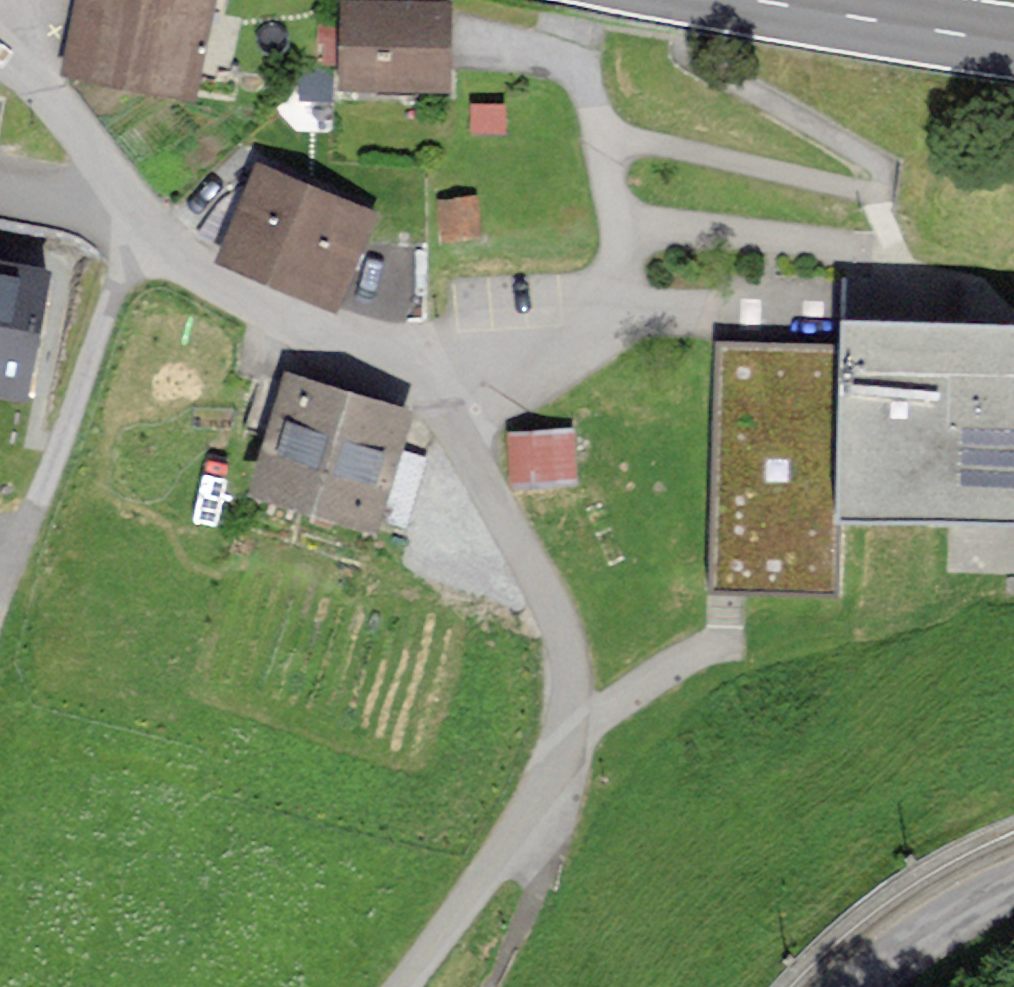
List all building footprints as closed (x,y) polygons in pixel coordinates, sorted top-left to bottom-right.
[(68,73),(189,97),(209,0),(83,0),(68,73)] [(446,9),(345,9),(345,91),(446,91),(446,9)] [(500,133),(500,110),(475,110),(475,133),(500,133)] [(366,220),(263,180),(230,262),(333,303),(366,220)] [(476,236),(473,202),(442,205),(445,239),(476,236)] [(22,370),(42,261),(0,253),(0,366),(22,370)] [(1013,536),(1013,343),(886,340),(841,339),(841,365),(729,363),(724,586),(833,589),(834,532),(1013,536)] [(405,409),(289,373),(257,473),(373,509),(405,409)] [(570,433),(510,439),(515,486),(574,481),(570,433)]
